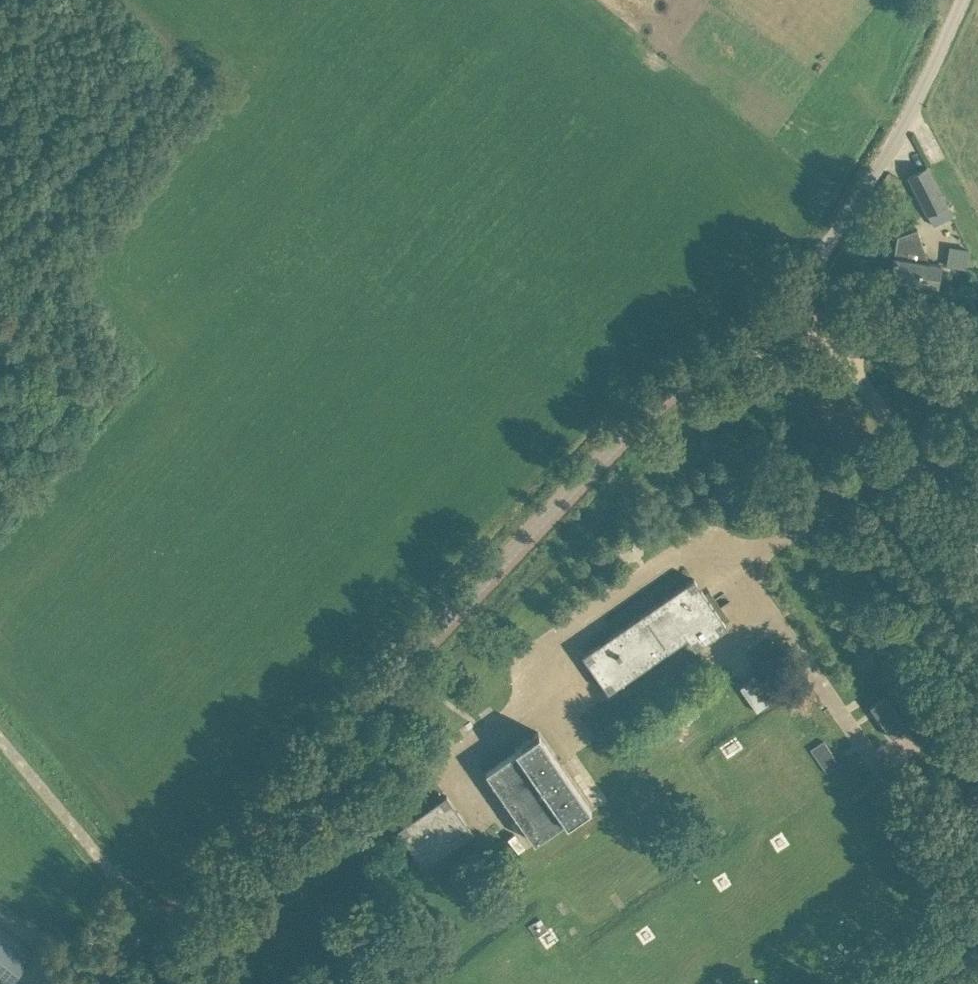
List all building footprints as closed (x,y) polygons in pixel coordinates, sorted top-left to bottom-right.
[(911,174),(935,224),(952,215),(927,166),(911,174)] [(941,264),(929,262),(917,228),(897,235),(891,276),(938,284),(941,264)] [(950,445),(959,458),(968,452),(959,439),(950,445)] [(799,448),(806,458),(818,449),(812,440),(799,448)] [(608,691),(682,640),(687,636),(695,648),(727,625),(694,578),(583,654),(608,691)] [(740,686),(756,710),(777,697),(760,673),(740,686)] [(870,706),(892,737),(907,727),(885,696),(870,706)] [(488,770),(536,838),(565,817),(567,820),(590,805),(539,731),(516,747),(518,749),(488,770)] [(811,748),(827,771),(840,762),(824,739),(811,748)] [(398,829),(424,867),(473,833),(447,795),(398,829)] [(12,983),(34,954),(0,927),(0,973),(12,983)]
